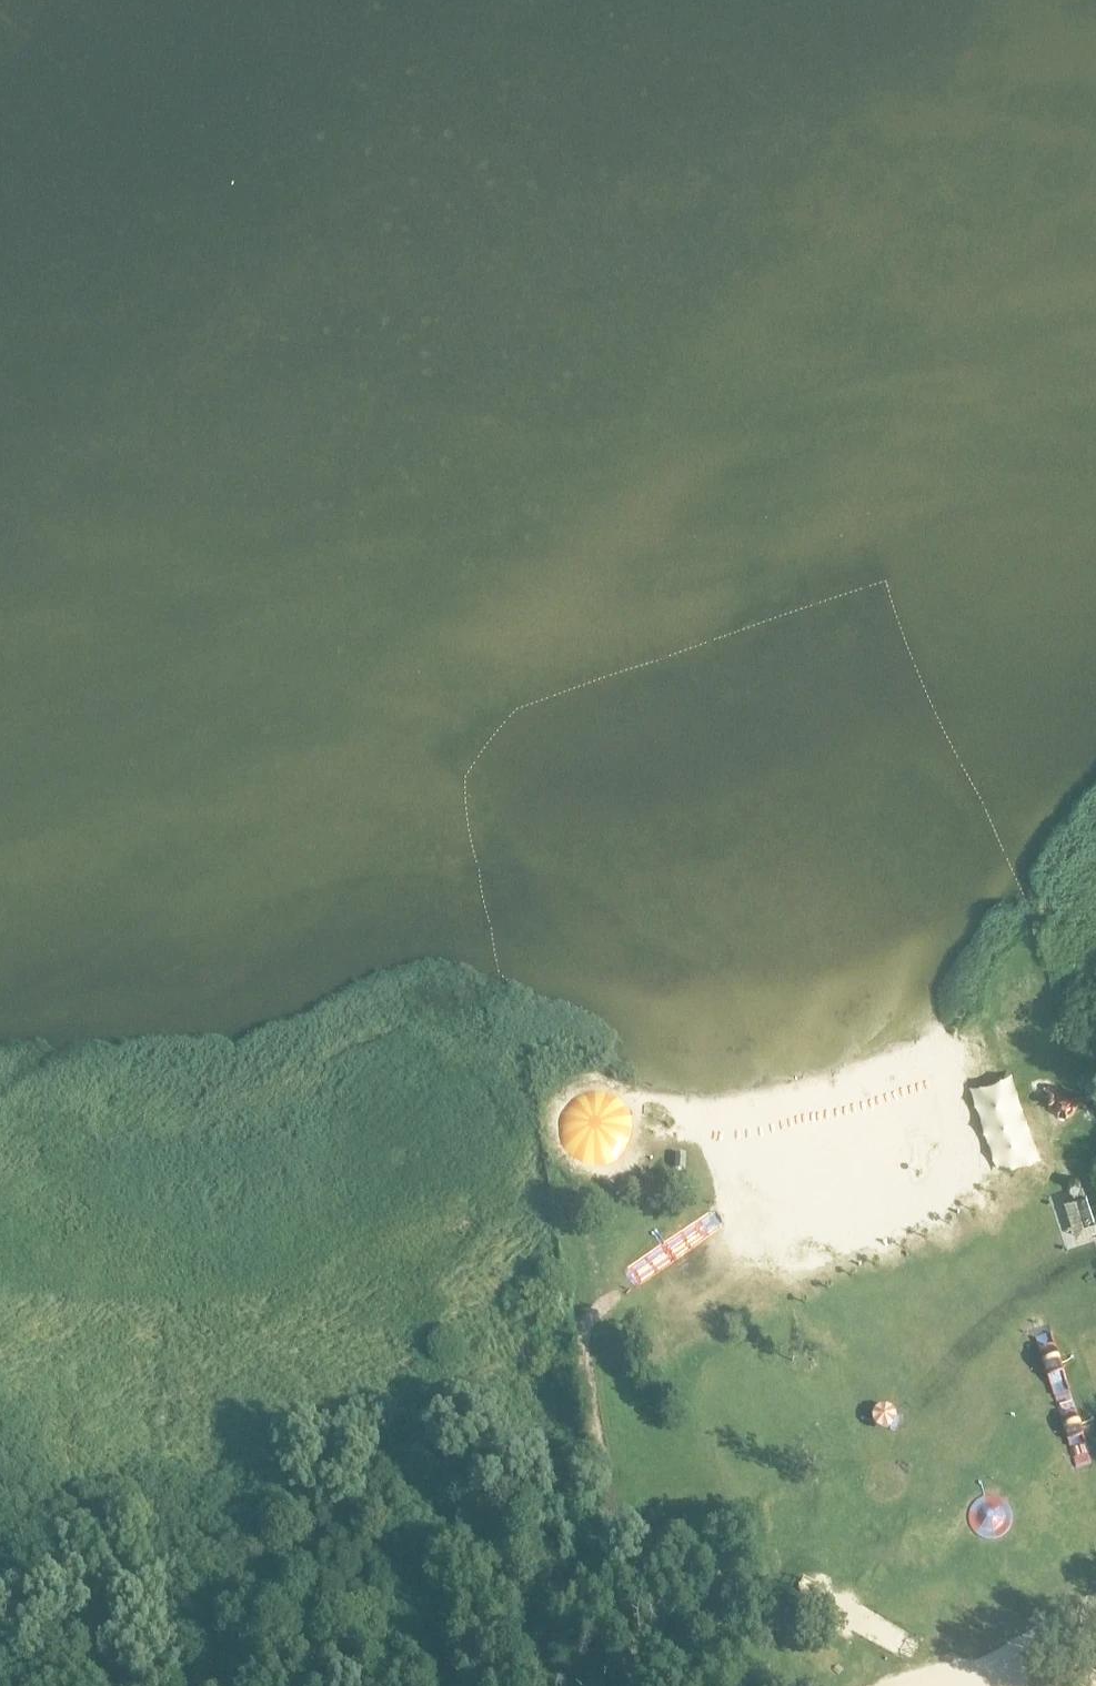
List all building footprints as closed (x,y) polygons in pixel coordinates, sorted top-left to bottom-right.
[(675,1168),(684,1169),(685,1154),(676,1153),(675,1168)] [(1061,1197),(1074,1239),(1095,1232),(1095,1212),(1088,1188),(1061,1197)]
